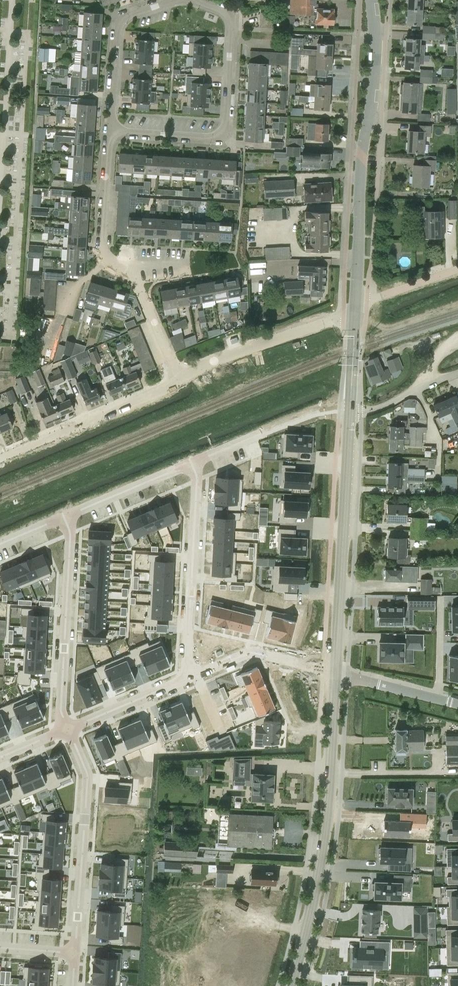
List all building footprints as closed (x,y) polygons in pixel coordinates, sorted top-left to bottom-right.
[(289,14),(313,15),(316,15),(316,23),(332,24),(333,22),(334,22),(335,16),(333,16),(333,14),(331,14),(331,10),(325,10),(325,8),(317,8),(318,3),(316,3),(316,0),(290,0),(289,14)] [(407,10),(421,10),(422,0),(407,0),(407,10)] [(421,10),(407,10),(406,24),(420,25),(421,10)] [(82,25),(101,27),(102,14),(83,12),(82,25)] [(273,13),(272,13),(260,12),(259,27),(272,27),(273,13)] [(279,27),(293,28),(294,16),(279,15),(279,27)] [(82,38),(100,40),(101,27),(82,25),(82,38)] [(136,39),(135,51),(153,52),(154,32),(141,32),(141,39),(136,39)] [(422,32),(422,41),(444,42),(444,34),(440,33),(435,33),(422,32)] [(193,55),(211,56),(212,44),(207,43),(207,36),(194,35),(193,43),(190,42),(189,55),(193,55)] [(81,51),(99,52),(100,40),(82,38),(81,51)] [(301,54),(310,55),(311,50),(302,49),(302,40),(291,39),(291,46),(291,54),(301,54)] [(405,39),(404,54),(419,54),(419,39),(405,39)] [(331,56),(332,44),(317,43),(316,50),(311,50),(310,55),(316,55),(331,56)] [(80,64),(99,65),(99,52),(81,51),(80,64)] [(139,63),(138,71),(151,72),(153,52),(135,51),(134,63),(139,63)] [(419,54),(404,54),(404,60),(402,60),(401,62),(401,64),(402,66),(404,67),(404,69),(418,70),(418,64),(423,64),(423,55),(419,54)] [(210,68),(211,56),(193,55),(192,75),(205,75),(205,68),(210,68)] [(331,56),(316,55),(315,68),(331,68),(331,56)] [(255,63),(249,63),(248,63),(248,76),(266,77),(267,64),(262,63),(255,63)] [(71,76),(79,76),(98,78),(99,65),(80,64),(79,71),(71,70),(71,76)] [(151,72),(138,71),(138,78),(133,78),(132,90),(150,92),(150,91),(151,72)] [(98,78),(79,76),(78,90),(97,91),(98,78)] [(266,77),(248,76),(247,89),(265,90),(266,77)] [(401,94),(401,97),(400,112),(420,113),(422,83),(432,84),(432,77),(419,76),(419,83),(403,82),(403,84),(400,84),(399,94),(401,94)] [(191,82),(190,94),(209,95),(209,94),(210,94),(211,88),(209,88),(209,83),(191,82)] [(315,84),(310,84),(309,96),(329,97),(330,85),(315,84)] [(246,102),(265,103),(265,90),(247,89),(246,102)] [(155,91),(150,91),(150,92),(132,90),(131,102),(136,103),(135,110),(148,111),(149,103),(154,104),(155,91)] [(190,94),(187,93),(186,106),(190,106),(189,114),(203,115),(203,107),(208,107),(209,95),(190,94)] [(306,96),(298,95),(298,102),(308,102),(314,102),(313,109),(328,110),(329,97),(309,96),(306,96)] [(245,114),(264,115),(265,103),(246,102),(245,114)] [(76,117),(95,119),(96,105),(77,104),(71,104),(70,116),(76,117)] [(455,113),(455,104),(447,104),(447,113),(455,113)] [(430,114),(417,113),(417,121),(429,121),(430,114)] [(245,114),(245,127),(263,128),(264,115),(245,114)] [(283,129),(284,122),(286,122),(286,116),(278,116),(278,129),(283,129)] [(75,130),(94,131),(95,119),(76,117),(75,130)] [(307,139),(327,140),(327,124),(308,123),(307,139)] [(423,144),(424,137),(429,137),(430,127),(418,126),(418,132),(408,131),(407,152),(423,153),(423,152),(429,153),(429,144),(423,144)] [(263,128),(245,127),(244,141),(262,142),(263,133),(266,133),(266,128),(263,128)] [(74,143),(93,144),(94,131),(75,130),(74,143)] [(287,145),(303,146),(303,138),(287,138),(287,145)] [(73,155),(92,157),(93,144),(74,143),(73,155)] [(286,152),(274,152),(274,158),(284,158),(284,156),(299,156),(300,147),(286,146),(286,152)] [(118,171),(131,172),(132,154),(119,153),(118,171)] [(330,154),(302,153),(301,165),(329,166),(330,154)] [(132,154),(131,172),(144,173),(145,155),(132,154)] [(73,155),(72,168),(91,169),(92,157),(73,155)] [(145,155),(144,173),(157,174),(158,155),(145,155)] [(158,155),(157,174),(170,175),(171,156),(158,155)] [(171,156),(170,175),(182,176),(184,157),(171,156)] [(184,157),(182,176),(195,177),(196,158),(184,157)] [(196,158),(195,177),(208,178),(209,159),(196,158)] [(221,179),(222,160),(209,159),(208,178),(221,179)] [(427,187),(428,170),(435,171),(435,169),(438,170),(439,162),(435,162),(436,160),(423,159),(422,166),(413,165),(412,186),(427,187)] [(233,193),(220,193),(219,198),(232,199),(239,199),(240,188),(241,170),(235,169),(235,161),(222,160),(221,179),(233,180),(233,187),(233,193)] [(90,183),(91,169),(72,168),(70,168),(69,181),(90,183)] [(244,173),(244,174),(245,183),(258,182),(257,172),(244,173)] [(293,179),(263,181),(264,198),(294,196),(293,179)] [(130,184),(115,183),(115,190),(118,190),(118,191),(130,192),(130,184)] [(305,202),(331,200),(330,183),(304,184),(305,202)] [(49,207),(55,208),(55,207),(70,209),(88,210),(89,197),(78,196),(79,190),(63,189),(62,196),(65,196),(65,202),(55,201),(50,201),(49,207)] [(457,199),(448,199),(448,218),(457,218),(457,199)] [(40,207),(31,206),(31,215),(40,215),(40,207)] [(424,206),(416,206),(417,214),(416,214),(416,222),(423,222),(423,237),(443,237),(442,211),(424,211),(424,206)] [(287,219),(287,207),(262,208),(263,220),(287,219)] [(87,223),(88,210),(70,209),(69,222),(87,223)] [(140,236),(141,217),(134,216),(134,211),(129,211),(128,216),(128,222),(128,229),(127,235),(140,236)] [(305,244),(304,251),(317,252),(327,252),(328,242),(328,233),(327,232),(327,222),(327,212),(318,212),(304,212),(304,221),(309,222),(309,232),(309,233),(310,233),(309,242),(309,244),(305,244)] [(141,217),(140,236),(153,237),(154,218),(141,217)] [(205,221),(204,240),(217,241),(218,222),(211,222),(212,218),(205,217),(205,221)] [(154,218),(153,237),(165,237),(167,219),(154,218)] [(167,219),(165,237),(178,238),(179,220),(167,219)] [(179,220),(178,238),(191,239),(192,220),(179,220)] [(204,240),(205,221),(192,220),(191,239),(204,240)] [(87,223),(69,222),(68,229),(53,228),(53,233),(68,234),(86,236),(87,223)] [(218,222),(217,241),(230,242),(230,234),(237,234),(237,223),(231,223),(218,222)] [(67,247),(86,248),(86,236),(68,234),(67,247)] [(43,245),(29,244),(28,257),(33,257),(42,258),(43,245)] [(86,248),(67,247),(66,260),(85,261),(85,256),(86,256),(88,255),(88,250),(87,249),(85,249),(86,248)] [(265,260),(289,259),(289,247),(265,248),(265,260)] [(85,261),(66,260),(65,273),(84,274),(85,261)] [(310,275),(309,290),(310,290),(310,296),(322,296),(322,291),(324,291),(325,267),(312,266),(311,275),(310,275)] [(26,277),(31,277),(41,278),(41,271),(32,270),(27,270),(26,277)] [(41,278),(31,277),(29,295),(32,295),(40,296),(41,278)] [(224,279),(227,297),(240,295),(239,288),(241,287),(242,286),(243,283),(242,281),(241,279),(239,278),(237,278),(237,277),(224,279)] [(211,281),(214,300),(227,297),(224,279),(211,281)] [(198,284),(201,302),(214,300),(211,281),(198,284)] [(285,296),(303,295),(302,281),(284,282),(285,296)] [(98,303),(103,285),(91,282),(85,299),(98,303)] [(198,284),(186,286),(189,304),(201,302),(198,284)] [(110,307),(116,289),(103,285),(98,303),(104,305),(103,309),(109,310),(110,307)] [(173,288),(176,306),(189,304),(186,286),(173,288)] [(164,314),(177,312),(176,306),(173,288),(160,290),(164,314)] [(116,289),(110,307),(117,309),(115,315),(125,318),(128,317),(131,308),(130,304),(125,302),(128,293),(116,289)] [(79,319),(79,318),(81,314),(81,311),(82,310),(75,308),(72,319),(72,320),(78,322),(79,319)] [(185,318),(178,321),(181,327),(187,324),(185,318)] [(126,328),(130,327),(136,325),(134,319),(124,322),(126,328)] [(181,327),(178,321),(172,324),(174,330),(181,327)] [(127,331),(130,337),(141,333),(138,326),(127,331)] [(102,341),(119,334),(120,333),(106,329),(102,341)] [(141,333),(130,337),(132,342),(143,338),(141,333)] [(143,338),(132,342),(134,348),(145,344),(143,338)] [(184,347),(183,338),(171,343),(174,351),(184,347)] [(65,346),(63,353),(70,355),(74,343),(67,340),(65,346)] [(123,340),(115,343),(118,350),(128,346),(126,342),(124,343),(123,340)] [(145,344),(134,348),(136,354),(148,350),(145,344)] [(392,355),(389,348),(383,350),(386,357),(392,355)] [(101,361),(96,349),(88,353),(93,364),(101,361)] [(148,350),(136,354),(139,360),(150,356),(148,350)] [(150,356),(139,360),(141,366),(152,361),(150,356)] [(369,376),(372,383),(389,376),(386,369),(381,371),(376,357),(367,360),(369,364),(364,366),(368,377),(369,376)] [(68,358),(59,361),(67,380),(76,376),(68,358)] [(399,359),(394,361),(394,360),(386,363),(390,372),(397,369),(397,370),(403,368),(399,359)] [(152,361),(141,366),(144,372),(155,367),(152,361)] [(120,378),(125,388),(140,382),(135,371),(132,373),(129,365),(122,368),(125,375),(120,378)] [(110,395),(125,388),(120,378),(115,380),(110,366),(100,370),(106,384),(105,384),(110,395)] [(59,368),(54,370),(52,371),(54,374),(47,377),(51,386),(64,381),(59,368)] [(30,385),(42,380),(37,371),(26,376),(30,385)] [(15,379),(21,393),(30,389),(24,375),(15,379)] [(86,404),(100,398),(96,387),(90,389),(85,378),(77,381),(82,392),(81,393),(86,404)] [(11,389),(5,391),(10,404),(17,401),(11,389)] [(59,402),(54,404),(59,415),(73,409),(69,398),(66,400),(63,392),(56,395),(59,402)] [(444,400),(454,422),(455,425),(457,423),(457,401),(455,395),(444,400)] [(47,397),(35,402),(44,421),(59,415),(54,404),(51,406),(47,397)] [(403,401),(403,407),(415,407),(415,400),(413,399),(408,399),(403,401)] [(454,422),(444,400),(433,405),(438,417),(444,414),(449,426),(445,428),(448,435),(457,430),(454,422)] [(1,432),(12,427),(6,412),(0,415),(0,430),(1,432)] [(389,437),(422,438),(422,432),(426,432),(426,427),(422,427),(409,426),(408,433),(402,433),(402,427),(406,427),(406,420),(395,420),(395,426),(390,426),(389,437)] [(284,434),(283,455),(296,456),(297,450),(311,451),(311,436),(284,434)] [(422,438),(389,437),(389,450),(401,451),(402,444),(408,444),(408,445),(421,446),(422,438)] [(388,462),(388,474),(424,475),(424,469),(407,469),(407,463),(388,462)] [(282,465),(281,486),(309,488),(309,473),(294,472),(294,466),(282,465)] [(424,475),(388,474),(387,487),(395,487),(395,493),(404,493),(404,487),(407,487),(407,482),(424,482),(424,475)] [(216,477),(216,490),(237,491),(238,478),(216,477)] [(216,490),(215,502),(228,503),(228,509),(241,510),(241,503),(236,503),(237,491),(216,490)] [(280,500),(279,521),(291,522),(292,516),(296,516),(306,517),(307,517),(308,501),(307,501),(307,502),(284,500),(283,500),(280,500)] [(159,507),(158,507),(166,526),(177,521),(174,514),(175,514),(172,507),(171,508),(169,503),(159,507)] [(406,504),(387,504),(386,521),(405,522),(409,522),(409,530),(427,531),(428,517),(405,516),(406,504)] [(158,506),(147,511),(148,512),(148,511),(155,528),(156,530),(166,526),(158,507),(159,507),(158,506)] [(148,512),(138,516),(145,532),(155,528),(148,511),(148,512)] [(215,518),(214,530),(232,531),(233,519),(240,520),(241,513),(228,512),(227,518),(215,518)] [(132,531),(126,534),(127,536),(129,541),(131,546),(138,543),(135,536),(145,532),(138,516),(127,520),(132,531)] [(279,529),(277,552),(305,554),(306,539),(295,538),(292,538),(292,530),(279,529)] [(88,530),(88,542),(110,543),(110,531),(88,530)] [(214,530),(213,540),(214,540),(232,541),(232,531),(214,530)] [(427,531),(409,530),(409,538),(427,539),(427,531)] [(405,538),(388,537),(387,556),(394,557),(394,561),(394,562),(409,563),(409,560),(410,560),(410,554),(405,554),(405,538)] [(214,540),(213,551),(231,552),(232,541),(214,540)] [(88,543),(88,552),(109,553),(109,544),(110,544),(110,543),(88,542),(88,543)] [(213,551),(213,562),(231,563),(231,552),(213,551)] [(88,552),(87,561),(108,562),(109,553),(88,552)] [(31,559),(40,580),(51,575),(47,566),(48,565),(45,559),(44,559),(42,554),(31,559)] [(148,554),(147,561),(150,561),(149,572),(172,574),(172,562),(160,561),(161,555),(148,554)] [(31,558),(20,563),(21,563),(30,584),(40,580),(31,559),(31,558)] [(87,561),(87,571),(108,572),(108,562),(87,561)] [(213,562),(212,574),(224,574),(224,581),(237,582),(237,574),(230,574),(231,563),(213,562)] [(20,563),(11,567),(19,586),(18,586),(19,589),(30,584),(21,563),(20,563)] [(274,566),(273,590),(287,591),(288,582),(297,582),(303,583),(304,568),(274,566)] [(0,572),(8,591),(18,586),(19,586),(11,567),(0,572)] [(384,571),(384,574),(384,575),(384,581),(417,582),(417,567),(400,567),(400,568),(399,568),(385,568),(385,570),(384,571)] [(87,571),(86,580),(107,582),(108,572),(87,571)] [(149,572),(148,584),(151,584),(151,583),(171,584),(172,574),(149,572)] [(431,594),(431,587),(431,579),(420,578),(419,594),(431,594)] [(86,580),(86,590),(107,591),(107,582),(86,580)] [(151,584),(150,594),(170,595),(171,595),(171,584),(151,583),(151,584)] [(86,590),(85,600),(106,601),(107,591),(86,590)] [(150,604),(150,605),(171,606),(172,595),(171,595),(170,595),(150,594),(150,604)] [(407,596),(407,609),(434,609),(434,596),(407,596)] [(85,600),(85,609),(105,611),(106,601),(85,600)] [(144,616),(144,623),(157,624),(157,617),(170,618),(171,606),(150,605),(150,604),(147,604),(147,616),(144,616)] [(210,604),(206,621),(217,624),(222,607),(210,604)] [(242,612),(238,630),(250,633),(253,619),(259,620),(263,608),(256,606),(254,615),(242,612)] [(217,624),(216,625),(228,628),(228,627),(232,610),(222,607),(217,624)] [(404,607),(378,607),(378,625),(404,625),(404,607)] [(449,612),(449,618),(452,618),(452,617),(457,617),(457,607),(451,607),(451,612),(449,612)] [(21,608),(21,615),(28,615),(27,626),(45,627),(46,616),(34,615),(34,608),(21,608)] [(85,609),(84,619),(105,620),(105,611),(85,609)] [(266,609),(263,621),(269,623),(266,636),(278,639),(283,618),(272,615),(273,611),(266,609)] [(232,610),(228,627),(238,630),(242,612),(232,610)] [(449,623),(450,629),(452,629),(452,631),(457,631),(457,617),(452,617),(452,618),(452,623),(449,623)] [(278,639),(278,640),(290,643),(296,621),(283,618),(278,639)] [(83,628),(83,629),(105,630),(105,629),(104,629),(105,620),(84,619),(83,628)] [(22,626),(22,637),(27,638),(27,637),(45,638),(45,627),(27,626),(22,626)] [(83,629),(82,640),(104,642),(105,630),(83,629)] [(378,660),(378,661),(379,661),(379,660),(402,661),(403,661),(402,661),(403,647),(405,647),(405,648),(405,649),(406,649),(406,648),(421,649),(422,649),(422,648),(422,635),(406,635),(406,634),(405,634),(405,635),(405,644),(403,644),(403,643),(402,643),(379,642),(379,643),(378,660)] [(26,647),(26,648),(44,649),(44,648),(45,638),(27,637),(27,638),(26,647)] [(149,645),(148,645),(158,670),(161,669),(161,670),(168,667),(167,666),(170,665),(160,640),(149,645)] [(147,642),(129,650),(130,653),(131,653),(136,665),(142,662),(147,674),(158,670),(148,645),(149,645),(147,642)] [(24,647),(23,659),(44,660),(45,649),(44,648),(44,649),(26,648),(26,647),(24,647)] [(130,653),(113,660),(123,684),(126,683),(126,685),(133,682),(132,681),(135,679),(130,667),(136,665),(131,653),(130,653)] [(449,680),(457,680),(457,655),(449,655),(449,680)] [(18,669),(17,677),(30,677),(30,671),(44,672),(44,660),(23,659),(22,670),(18,669)] [(113,660),(95,668),(97,671),(101,679),(107,677),(112,689),(123,684),(113,660)] [(257,666),(240,673),(245,684),(262,677),(261,677),(257,666)] [(97,671),(76,680),(87,705),(101,700),(100,697),(95,687),(103,684),(101,679),(97,671)] [(262,677),(245,684),(249,694),(266,687),(266,688),(262,677),(261,677),(262,677)] [(266,687),(249,694),(253,704),(270,697),(266,688),(266,687)] [(33,693),(22,698),(32,723),(34,722),(35,723),(41,720),(41,719),(44,718),(33,693)] [(270,697),(253,704),(258,715),(275,708),(270,697)] [(22,698),(4,706),(9,718),(15,715),(21,727),(32,723),(22,698)] [(182,701),(171,706),(175,716),(179,726),(190,722),(192,726),(198,723),(193,711),(187,714),(186,711),(182,701)] [(6,735),(6,734),(9,732),(3,720),(9,718),(4,706),(0,708),(0,737),(6,735)] [(164,723),(158,726),(163,738),(170,735),(168,731),(179,726),(171,706),(159,711),(164,723)] [(255,736),(263,736),(262,744),(263,744),(272,744),(273,743),(278,743),(279,736),(279,728),(279,721),(264,720),(264,716),(255,720),(255,730),(255,736)] [(141,719),(129,724),(138,744),(148,739),(150,743),(157,741),(152,729),(146,731),(141,719)] [(123,741),(117,743),(122,755),(129,753),(127,748),(138,744),(129,724),(118,729),(123,741)] [(422,730),(406,730),(406,729),(394,729),(395,751),(406,751),(406,750),(422,750),(422,730)] [(445,734),(445,764),(450,764),(457,764),(457,733),(445,734)] [(106,734),(94,739),(102,758),(113,754),(115,758),(122,755),(117,743),(111,746),(106,734)] [(216,736),(206,741),(209,749),(222,749),(218,739),(216,736)] [(54,770),(48,773),(54,788),(61,785),(60,782),(71,777),(66,766),(68,766),(65,759),(64,759),(61,753),(49,758),(54,770)] [(233,759),(232,779),(252,780),(251,800),(272,801),(273,774),(252,773),(252,775),(249,775),(250,759),(233,759)] [(37,763),(26,768),(36,792),(39,799),(50,794),(48,790),(54,788),(48,773),(42,775),(37,763)] [(187,767),(186,774),(202,775),(202,767),(187,767)] [(19,785),(13,788),(18,799),(19,799),(36,792),(26,768),(23,769),(23,768),(16,770),(17,772),(14,773),(19,785)] [(0,779),(0,805),(1,807),(12,802),(13,805),(20,802),(19,799),(18,799),(13,788),(7,790),(2,778),(0,779)] [(105,787),(104,800),(126,801),(127,789),(131,790),(132,782),(119,781),(119,788),(105,787)] [(388,789),(387,803),(387,804),(388,804),(395,804),(395,806),(404,806),(404,804),(411,804),(410,805),(412,805),(412,803),(411,803),(412,797),(412,790),(412,789),(411,789),(388,788),(387,788),(387,789),(388,789)] [(435,813),(435,802),(426,802),(426,812),(435,813)] [(52,803),(46,805),(48,811),(54,808),(52,803)] [(42,813),(42,821),(46,821),(46,831),(45,832),(65,833),(65,821),(55,821),(55,814),(42,813)] [(384,820),(383,835),(409,837),(409,827),(426,827),(426,814),(400,813),(400,820),(384,820)] [(229,814),(228,846),(254,847),(270,848),(272,816),(254,815),(229,814)] [(447,833),(448,841),(457,840),(457,820),(452,820),(452,833),(447,833)] [(43,831),(42,843),(63,844),(63,845),(64,845),(65,833),(45,832),(46,831),(43,831)] [(158,840),(157,853),(196,856),(197,843),(158,840)] [(42,853),(62,855),(63,845),(63,844),(42,843),(42,853)] [(378,849),(378,855),(380,855),(379,862),(387,862),(396,863),(396,870),(410,871),(410,863),(411,848),(404,848),(380,847),(380,849),(378,849)] [(446,848),(447,866),(451,866),(457,866),(457,848),(446,848)] [(36,864),(35,871),(48,872),(49,866),(61,867),(62,855),(42,853),(39,853),(38,864),(36,864)] [(100,869),(99,876),(126,878),(128,859),(115,858),(114,864),(101,863),(101,869),(100,869)] [(169,865),(169,871),(180,872),(180,862),(169,862),(169,865)] [(447,877),(447,884),(457,883),(457,866),(451,866),(452,876),(447,877)] [(249,878),(249,883),(259,884),(275,885),(275,883),(278,883),(278,872),(276,872),(276,871),(259,870),(250,870),(249,878)] [(35,871),(35,879),(37,879),(37,890),(39,891),(39,890),(59,891),(60,880),(48,879),(48,872),(35,871)] [(372,882),(371,890),(373,890),(373,899),(401,900),(401,891),(402,881),(411,882),(411,875),(393,874),(393,881),(374,880),(374,883),(372,882)] [(99,876),(99,883),(100,883),(99,888),(113,889),(112,896),(125,897),(126,878),(99,876)] [(446,889),(446,896),(448,896),(449,907),(457,906),(457,889),(446,889)] [(38,900),(38,901),(58,902),(59,891),(39,890),(39,891),(38,900)] [(36,900),(35,911),(58,913),(58,902),(38,901),(38,900),(36,900)] [(96,913),(96,920),(97,920),(97,923),(118,924),(118,925),(123,925),(124,906),(111,905),(111,911),(98,910),(97,913),(96,913)] [(447,917),(447,924),(457,924),(457,906),(449,907),(449,917),(447,917)] [(362,910),(362,931),(364,931),(364,935),(378,935),(379,910),(362,910)] [(32,922),(31,930),(44,930),(45,924),(57,925),(58,913),(35,911),(35,916),(34,923),(32,922)] [(97,923),(96,935),(109,936),(109,942),(122,943),(122,936),(117,936),(118,925),(118,924),(97,923)] [(445,930),(446,947),(457,947),(457,929),(445,930)] [(353,948),(352,966),(362,967),(362,968),(363,968),(363,967),(381,967),(381,950),(388,950),(388,942),(389,942),(389,941),(360,940),(360,941),(361,941),(361,948),(359,948),(353,948)] [(446,947),(446,965),(457,965),(457,947),(446,947)] [(93,962),(92,969),(120,971),(121,953),(108,952),(108,958),(94,957),(94,962),(93,962)] [(24,966),(23,979),(25,979),(47,980),(48,968),(42,968),(42,967),(35,966),(34,967),(24,966)] [(92,977),(93,977),(92,982),(106,983),(106,985),(119,985),(120,971),(92,969),(92,977)] [(447,973),(448,985),(457,985),(457,972),(448,973),(447,973)] [(371,976),(373,976),(347,975),(348,975),(348,985),(347,985),(344,985),(341,985),(340,985),(371,985),(371,976)]
